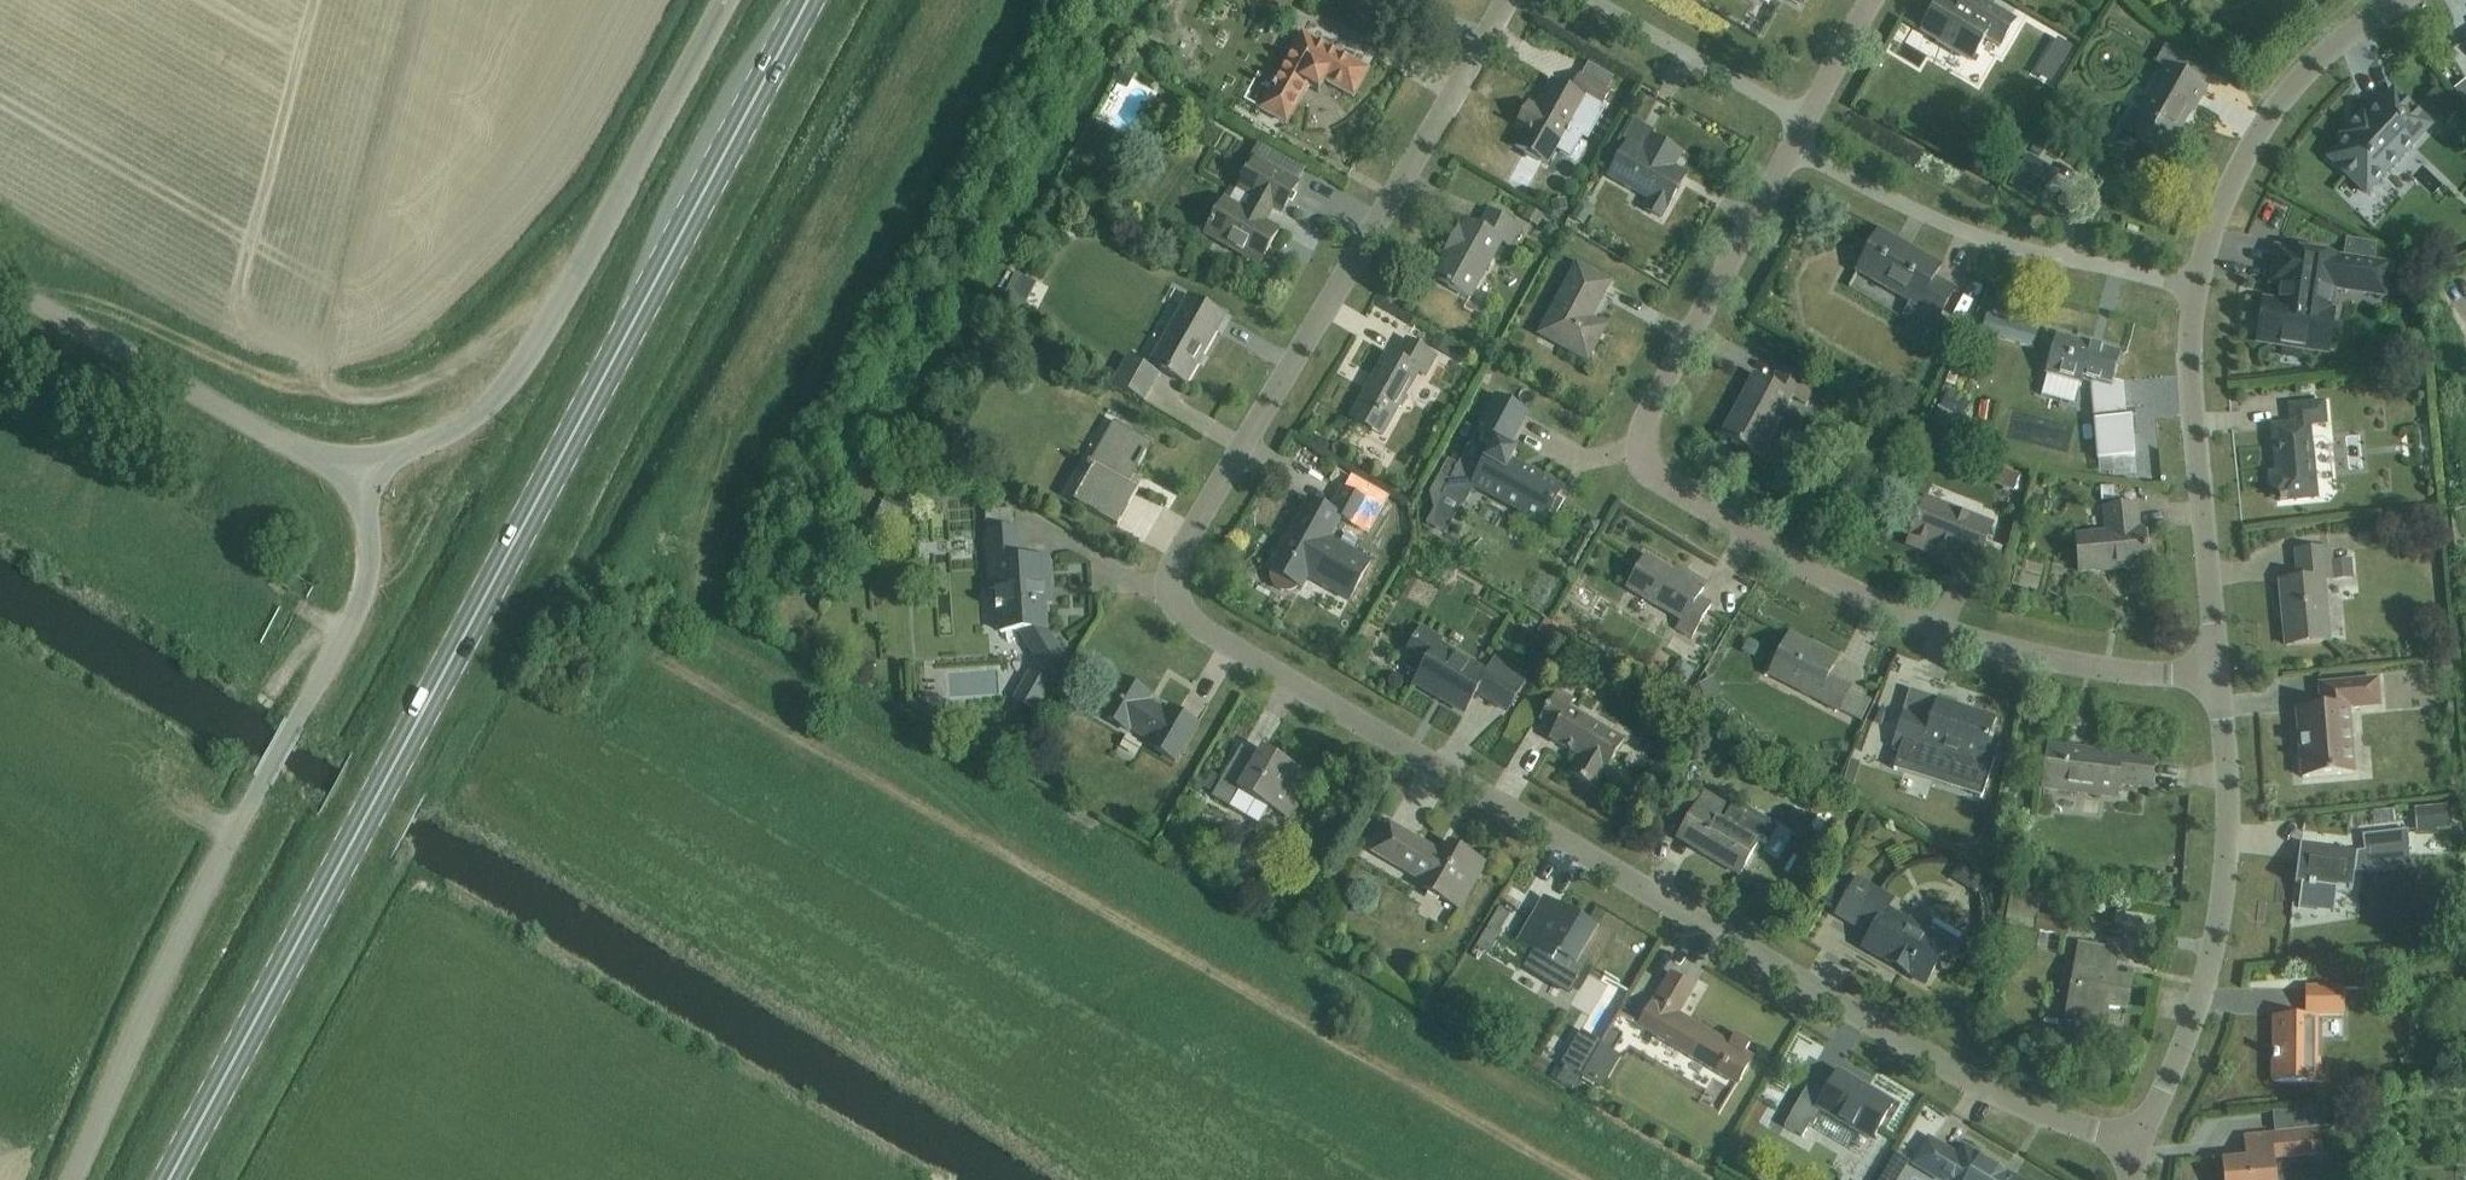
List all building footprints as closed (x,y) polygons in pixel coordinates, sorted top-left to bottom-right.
[(1285,12),(1291,0),(1263,0),(1285,12)] [(1922,31),(1926,34),(1971,60),(1984,39),(1999,47),(2015,20),(2010,17),(1992,6),(1981,0),(1964,0),(1960,7),(1948,0),(1940,0),(1926,25),(1922,31)] [(2149,9),(2161,2),(2159,0),(2143,0),(2149,9)] [(1353,97),(1367,71),(1302,35),(1261,109),(1286,123),(1308,85),(1319,91),(1325,81),(1353,97)] [(2072,48),(2058,39),(2047,57),(2061,65),(2072,48)] [(2157,64),(2165,69),(2139,115),(2131,110),(2122,126),(2166,151),(2188,112),(2191,113),(2205,89),(2202,87),(2211,72),(2167,47),(2157,64)] [(1123,64),(1114,80),(1126,87),(1135,71),(1123,64)] [(1515,145),(1514,146),(1539,160),(1549,166),(1549,164),(1558,147),(1559,147),(1560,146),(1555,144),(1564,128),(1568,130),(1585,101),(1600,109),(1609,93),(1606,92),(1581,77),(1580,77),(1571,93),(1553,82),(1537,110),(1529,106),(1530,105),(1529,104),(1517,125),(1518,126),(1519,125),(1525,128),(1516,145),(1515,145)] [(2365,193),(2429,125),(2393,90),(2367,118),(2362,114),(2341,136),(2346,140),(2328,158),(2365,193)] [(2435,91),(2423,103),(2445,124),(2456,111),(2435,91)] [(1643,210),(1660,220),(1681,183),(1668,176),(1681,154),(1651,137),(1641,155),(1625,146),(1608,176),(1650,199),(1643,210)] [(2038,140),(2031,152),(2041,158),(2048,146),(2038,140)] [(1250,158),(1255,160),(1239,189),(1254,197),(1240,222),(1219,210),(1206,234),(1260,264),(1278,231),(1264,223),(1272,208),(1281,213),(1305,171),(1257,145),(1250,158)] [(2032,154),(2012,185),(2044,203),(2064,172),(2032,154)] [(1555,212),(1569,208),(1566,197),(1552,201),(1555,212)] [(1581,206),(1573,219),(1584,225),(1591,211),(1581,206)] [(1529,207),(1524,216),(1538,224),(1543,215),(1529,207)] [(1508,246),(1518,228),(1488,211),(1479,228),(1466,221),(1461,230),(1458,228),(1451,241),(1458,244),(1437,281),(1469,299),(1501,242),(1508,246)] [(1930,330),(1953,289),(1933,278),(1939,268),(1878,233),(1854,275),(1909,306),(1904,315),(1930,330)] [(2374,259),(2376,245),(2347,241),(2345,254),(2358,256),(2374,259)] [(2260,320),(2257,343),(2289,348),(2329,353),(2331,335),(2335,313),(2337,299),(2336,299),(2332,299),(2333,289),(2346,291),(2384,296),(2388,267),(2364,263),(2358,262),(2338,259),(2338,257),(2312,253),(2288,250),(2287,252),(2284,251),(2277,250),(2276,254),(2272,284),(2282,286),(2280,299),(2280,302),(2279,304),(2274,303),(2263,302),(2260,320)] [(1601,298),(1609,282),(1577,265),(1540,334),(1587,360),(1605,327),(1588,318),(1600,297),(1601,298)] [(1186,384),(1224,316),(1189,296),(1150,364),(1186,384)] [(1988,316),(1983,335),(2033,349),(2031,348),(2036,331),(2038,331),(2036,330),(2023,327),(1988,317),(1988,316)] [(2093,413),(2125,410),(2122,384),(2111,381),(2120,351),(2057,334),(2045,377),(2080,387),(2082,379),(2093,382),(2091,389),(2093,413)] [(1439,335),(1433,345),(1450,355),(1456,346),(1439,335)] [(1388,355),(1352,419),(1369,429),(1376,416),(1388,423),(1396,410),(1401,408),(1404,402),(1403,397),(1417,372),(1426,377),(1436,358),(1405,341),(1395,359),(1388,355)] [(1144,402),(1160,375),(1128,357),(1113,384),(1144,402)] [(1804,405),(1813,388),(1779,369),(1770,384),(1754,375),(1721,436),(1760,457),(1792,398),(1804,405)] [(1948,392),(1935,421),(1958,430),(1970,402),(1948,392)] [(1453,480),(1441,474),(1433,490),(1464,507),(1475,486),(1543,523),(1561,491),(1510,463),(1515,454),(1506,449),(1525,414),(1497,399),(1477,435),(1453,480)] [(2308,425),(2324,423),(2322,403),(2289,406),(2291,426),(2272,427),(2276,474),(2268,475),(2270,497),(2278,496),(2278,502),(2315,499),(2308,425)] [(2134,457),(2131,417),(2094,420),(2097,460),(2134,457)] [(1129,485),(1153,443),(1114,421),(1069,500),(1113,525),(1134,488),(1129,485)] [(1340,466),(1332,479),(1337,482),(1345,469),(1340,466)] [(1991,481),(2014,490),(2019,477),(1996,468),(1991,481)] [(1293,525),(1267,570),(1272,573),(1271,576),(1271,580),(1271,584),(1273,587),(1275,590),(1278,592),(1282,594),(1285,594),(1289,594),(1293,592),(1296,590),(1298,587),(1302,589),(1308,578),(1349,601),(1371,562),(1330,539),(1341,519),(1355,527),(1365,532),(1378,509),(1368,504),(1341,488),(1328,511),(1309,500),(1294,526),(1293,525)] [(1974,571),(1992,527),(1925,500),(1911,538),(1947,553),(1944,560),(1974,571)] [(882,503),(873,523),(894,533),(903,513),(882,503)] [(2079,573),(2146,566),(2143,530),(2139,530),(2137,506),(2105,509),(2108,544),(2076,547),(2079,573)] [(1590,520),(1583,533),(1594,539),(1601,526),(1590,520)] [(1039,711),(1065,658),(1046,629),(1043,585),(1051,584),(1049,559),(1020,561),(1018,529),(987,531),(991,588),(998,588),(1000,631),(1019,630),(1038,659),(1017,700),(1039,711)] [(2331,579),(2329,563),(2328,549),(2294,552),(2297,581),(2279,583),(2285,646),(2328,642),(2322,580),(2331,579)] [(1690,638),(1710,605),(1698,598),(1703,588),(1688,579),(1687,582),(1646,557),(1627,588),(1669,613),(1670,611),(1684,619),(1677,630),(1690,638)] [(2349,561),(2329,563),(2331,579),(2351,577),(2349,561)] [(1554,640),(1562,626),(1546,617),(1538,631),(1554,640)] [(1404,656),(1424,667),(1414,684),(1463,713),(1475,693),(1506,712),(1526,678),(1494,659),(1486,673),(1438,645),(1441,640),(1420,628),(1404,656)] [(1790,635),(1773,668),(1803,683),(1799,691),(1839,711),(1849,692),(1851,689),(1828,677),(1838,659),(1790,635)] [(1679,662),(1672,675),(1687,684),(1694,671),(1679,662)] [(2449,663),(2439,663),(2440,680),(2451,679),(2449,663)] [(1001,695),(1000,671),(961,673),(961,696),(1001,695)] [(1176,761),(1197,725),(1170,710),(1167,714),(1145,702),(1149,695),(1122,679),(1101,715),(1129,731),(1131,727),(1152,740),(1149,745),(1176,761)] [(1713,679),(1697,687),(1705,702),(1720,694),(1713,679)] [(2320,710),(2296,712),(2300,756),(2295,756),(2297,774),(2301,774),(2301,778),(2353,774),(2347,709),(2378,706),(2376,681),(2318,686),(2320,710)] [(1862,711),(1867,694),(1855,690),(1849,707),(1862,711)] [(1606,772),(1624,741),(1568,708),(1572,701),(1555,691),(1539,719),(1554,728),(1548,737),(1579,756),(1568,774),(1593,788),(1604,771),(1606,772)] [(1903,713),(1892,747),(1900,750),(1896,763),(1984,791),(1995,758),(1982,754),(1993,720),(1938,702),(1932,722),(1903,713)] [(1242,747),(1212,797),(1231,808),(1259,825),(1268,809),(1283,818),(1308,776),(1265,750),(1261,758),(1242,747)] [(2150,787),(2154,761),(2049,747),(2043,788),(2115,798),(2117,783),(2150,787)] [(1850,760),(1843,783),(1853,786),(1860,763),(1850,760)] [(1204,770),(1196,784),(1210,791),(1217,778),(1204,770)] [(1736,802),(1725,822),(1717,818),(1720,812),(1699,800),(1684,826),(1704,839),(1697,851),(1738,875),(1758,842),(1766,847),(1777,827),(1736,802)] [(2448,826),(2447,805),(2417,807),(2419,829),(2448,826)] [(1458,908),(1484,865),(1449,845),(1443,855),(1389,823),(1372,852),(1426,884),(1424,888),(1458,908)] [(2297,861),(2294,884),(2301,885),(2298,907),(2333,912),(2336,889),(2351,891),(2353,876),(2364,875),(2364,873),(2409,868),(2407,850),(2408,850),(2406,833),(2361,838),(2363,853),(2356,854),(2324,849),(2322,864),(2297,861)] [(1834,905),(1845,886),(1832,879),(1821,897),(1834,905)] [(1935,921),(1926,935),(1884,910),(1890,900),(1855,879),(1835,915),(1869,935),(1861,948),(1924,985),(1938,962),(1944,965),(1961,936),(1935,921)] [(2010,920),(2036,924),(2034,934),(2068,941),(2071,925),(2037,919),(2038,915),(2040,916),(2043,897),(2012,891),(2007,918),(2010,918),(2010,920)] [(1594,930),(1543,899),(1517,942),(1551,962),(1557,952),(1574,963),(1594,930)] [(1500,909),(1493,920),(1500,925),(1507,913),(1500,909)] [(2421,923),(2419,930),(2423,936),(2429,938),(2435,935),(2437,928),(2434,922),(2428,920),(2421,923)] [(2069,1000),(2065,1022),(2104,1028),(2107,1009),(2125,1012),(2130,980),(2111,977),(2115,955),(2108,954),(2109,950),(2079,945),(2074,972),(2079,973),(2074,1001),(2069,1000)] [(2378,964),(2357,964),(2357,991),(2378,991),(2378,964)] [(1736,1084),(1752,1058),(1743,1053),(1749,1044),(1735,1036),(1730,1045),(1677,1014),(1693,988),(1670,975),(1655,1000),(1654,999),(1638,1026),(1736,1084)] [(2341,1015),(2341,988),(2306,988),(2305,1015),(2306,1015),(2306,1019),(2274,1019),(2273,1082),(2314,1082),(2314,1019),(2313,1019),(2313,1014),(2341,1015)] [(1622,1035),(1609,1027),(1600,1043),(1599,1045),(1612,1052),(1622,1035)] [(1559,1077),(1557,1082),(1572,1091),(1575,1086),(1580,1079),(1599,1045),(1600,1043),(1580,1032),(1561,1064),(1565,1067),(1559,1077)] [(1790,1115),(1783,1128),(1803,1139),(1810,1127),(1812,1128),(1822,1112),(1854,1131),(1871,1141),(1892,1105),(1838,1073),(1825,1094),(1808,1084),(1790,1115)] [(2332,1110),(2274,1115),(2276,1132),(2343,1125),(2342,1110),(2342,1109),(2332,1110)] [(2321,1131),(2282,1134),(2284,1157),(2323,1153),(2321,1131)] [(2221,1162),(2222,1179),(2273,1179),(2271,1158),(2269,1135),(2243,1138),(2245,1160),(2221,1162)] [(1912,1163),(1916,1166),(1937,1178),(1941,1179),(2010,1179),(1976,1160),(1974,1153),(1968,1150),(1962,1151),(1959,1149),(1956,1155),(1927,1138),(1912,1163)]
